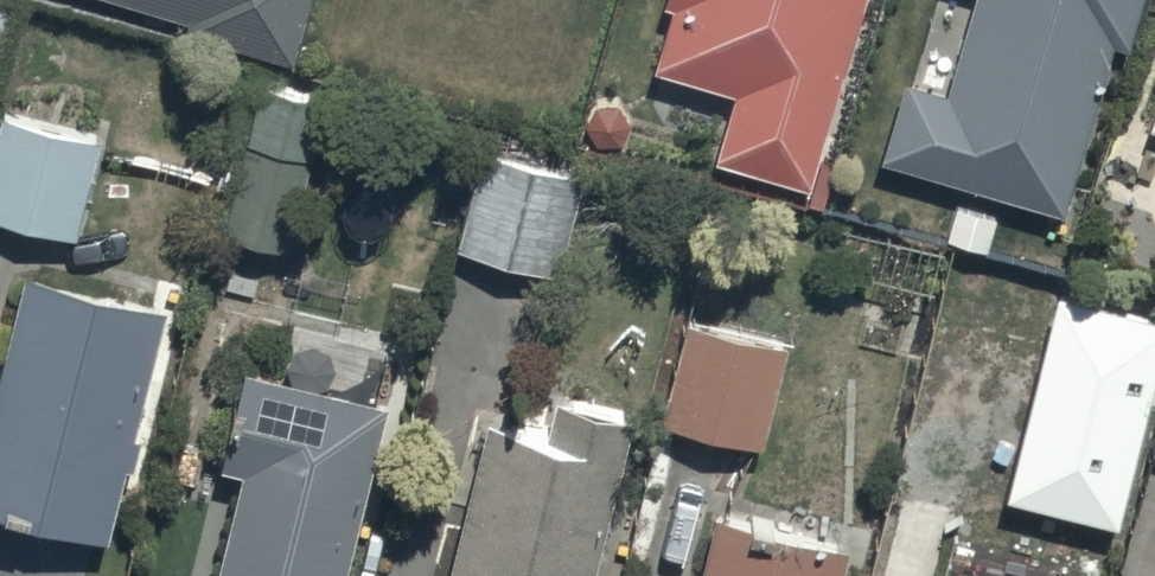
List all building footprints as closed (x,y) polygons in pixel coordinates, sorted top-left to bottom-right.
[(187,17),(295,46),(308,0),(191,0),(187,17)] [(821,151),(864,0),(670,0),(655,54),(734,76),(715,143),(811,170),(806,188),(828,194),(839,156),(821,151)] [(883,143),(1067,200),(1120,28),(1135,33),(1145,0),(970,0),(946,79),(906,67),(883,143)] [(328,78),(264,63),(227,220),(292,235),(328,78)] [(1,96),(0,99),(0,203),(77,220),(100,119),(1,96)] [(588,157),(485,130),(457,235),(560,262),(588,157)] [(26,249),(0,352),(0,492),(110,519),(169,284),(26,249)] [(788,321),(689,302),(665,409),(763,431),(788,321)] [(247,346),(225,443),(242,447),(212,575),(343,575),(389,379),(247,346)] [(634,396),(557,378),(549,412),(486,397),(444,575),(592,575),(634,396)] [(716,490),(696,575),(842,575),(854,522),(716,490)]
